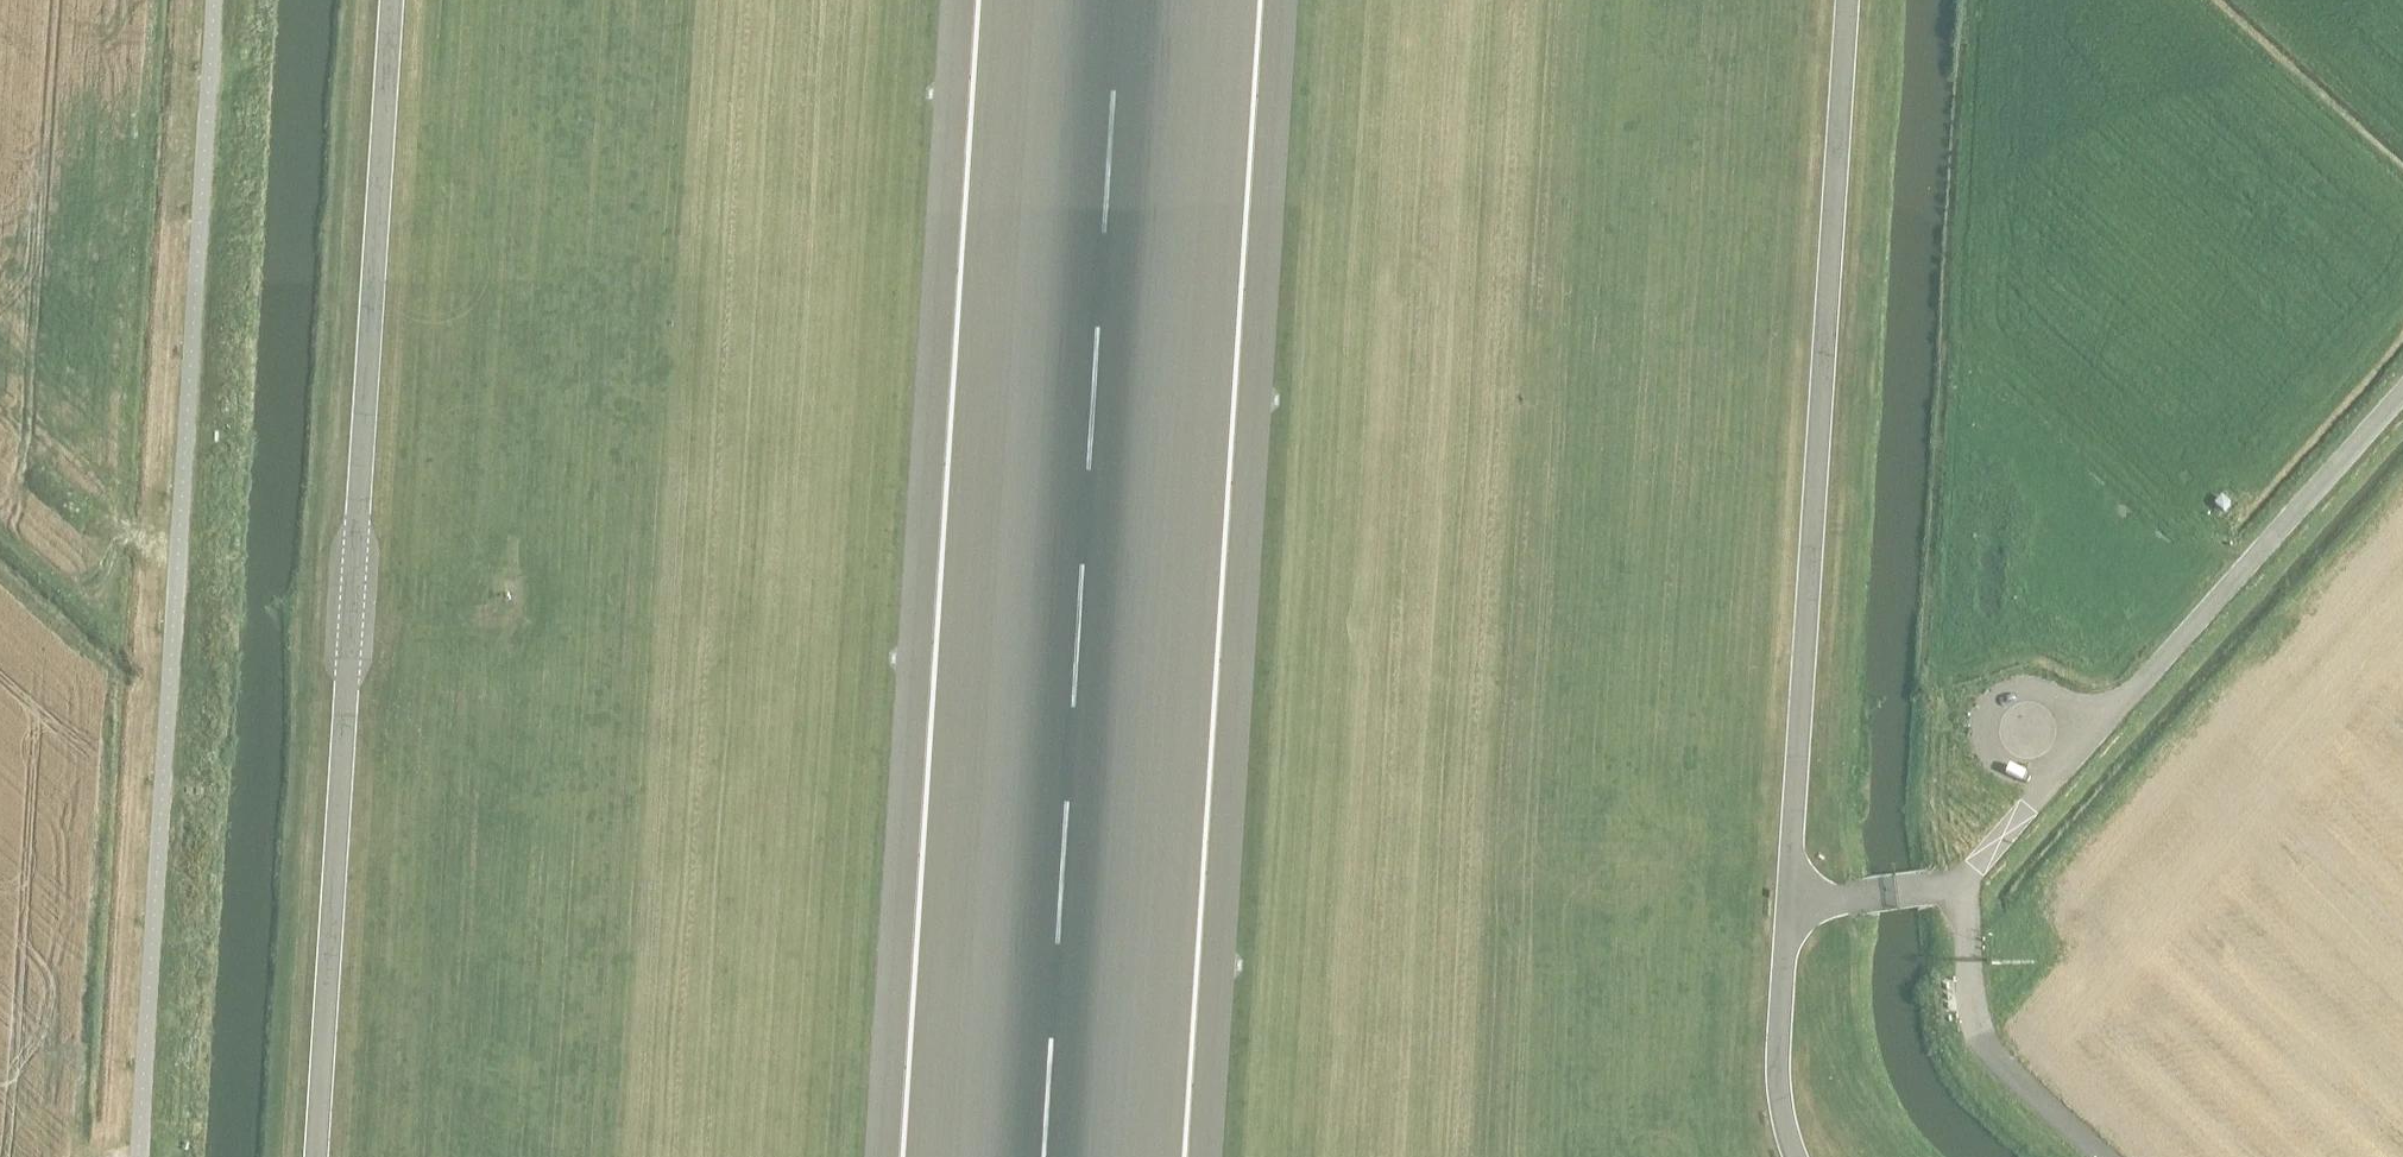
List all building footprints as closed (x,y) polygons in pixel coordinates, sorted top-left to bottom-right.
[(2224,514),(2231,506),(2223,499),(2216,506),(2224,514)]
